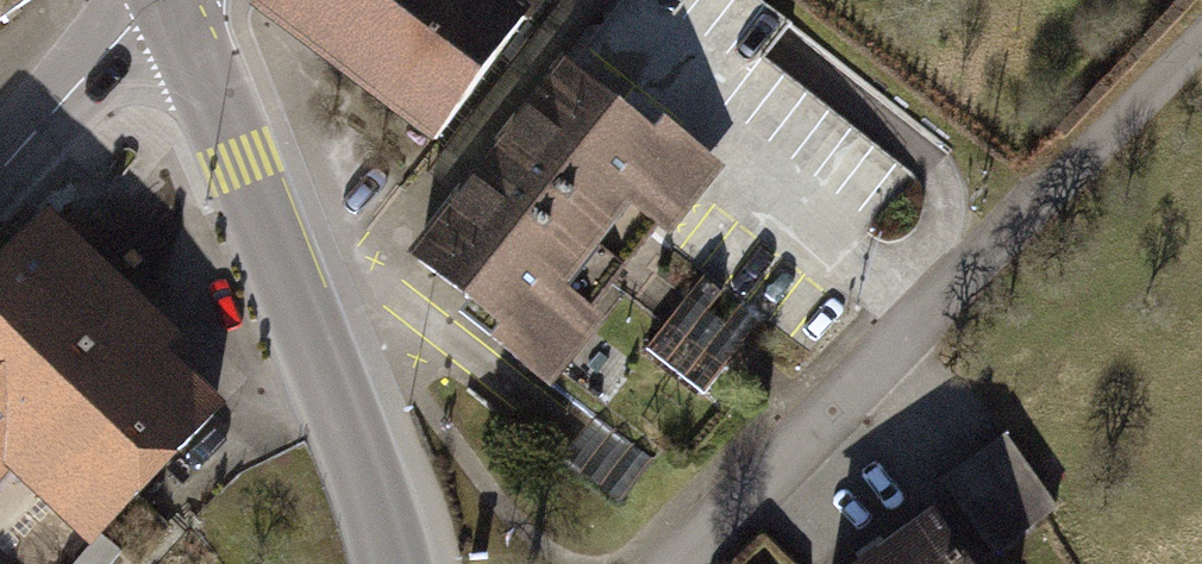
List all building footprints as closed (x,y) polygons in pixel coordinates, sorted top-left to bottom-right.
[(49,0),(0,0),(0,31),(49,0)] [(251,19),(440,160),(560,0),(265,0),(251,19)] [(659,136),(568,66),(417,259),(510,331),(495,350),(553,396),(555,394),(730,169),(670,122),(659,136)] [(50,211),(0,265),(0,505),(20,484),(93,552),(225,412),(173,364),(192,344),(50,211)] [(691,294),(649,343),(700,387),(742,338),(691,294)] [(655,460),(605,422),(573,463),(623,501),(655,460)] [(1011,437),(947,483),(1001,560),(1065,515),(1011,437)] [(862,563),(973,563),(936,512),(862,563)]
